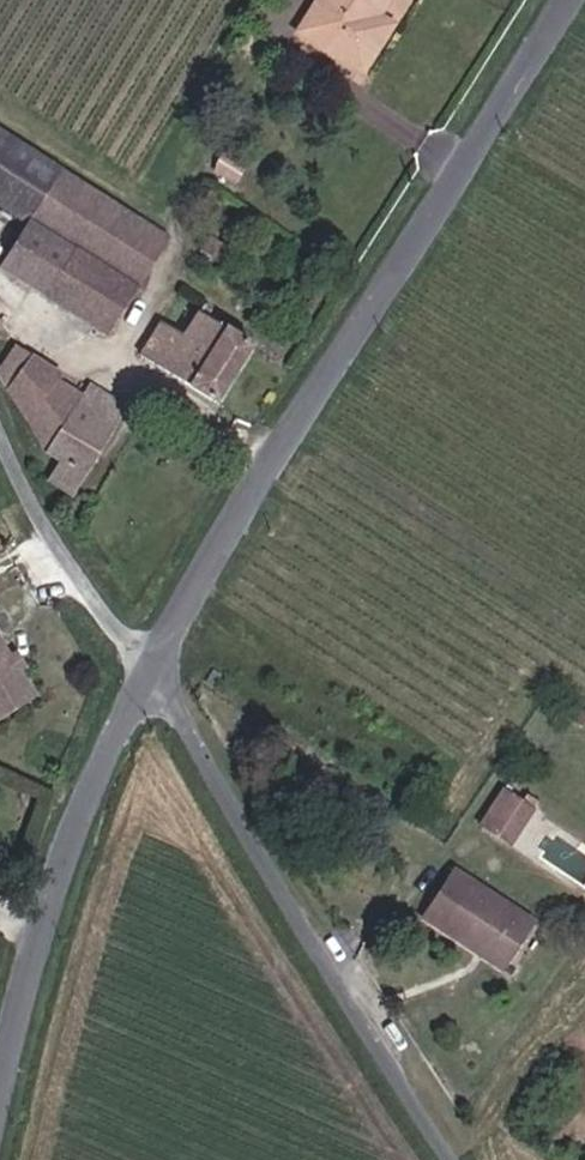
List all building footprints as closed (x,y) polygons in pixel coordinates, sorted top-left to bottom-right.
[(345,24),(360,0),(307,0),(345,24)] [(118,198),(0,128),(0,200),(33,219),(5,267),(113,331),(174,232),(118,198)] [(194,212),(206,219),(215,203),(203,196),(194,212)] [(118,384),(81,362),(38,336),(44,325),(0,298),(0,346),(39,410),(51,417),(87,438),(118,384)] [(144,354),(221,399),(255,343),(209,314),(212,309),(205,305),(187,335),(164,322),(144,354)] [(47,426),(70,466),(87,438),(51,417),(47,426)] [(20,639),(12,625),(0,605),(0,687),(36,666),(20,639)] [(26,635),(18,622),(12,625),(20,639),(26,635)] [(542,813),(552,801),(519,775),(492,811),(512,827),(529,805),(542,813)] [(525,836),(542,813),(529,805),(512,827),(525,836)] [(518,956),(546,919),(467,865),(435,908),(488,945),(495,938),(518,956)]
